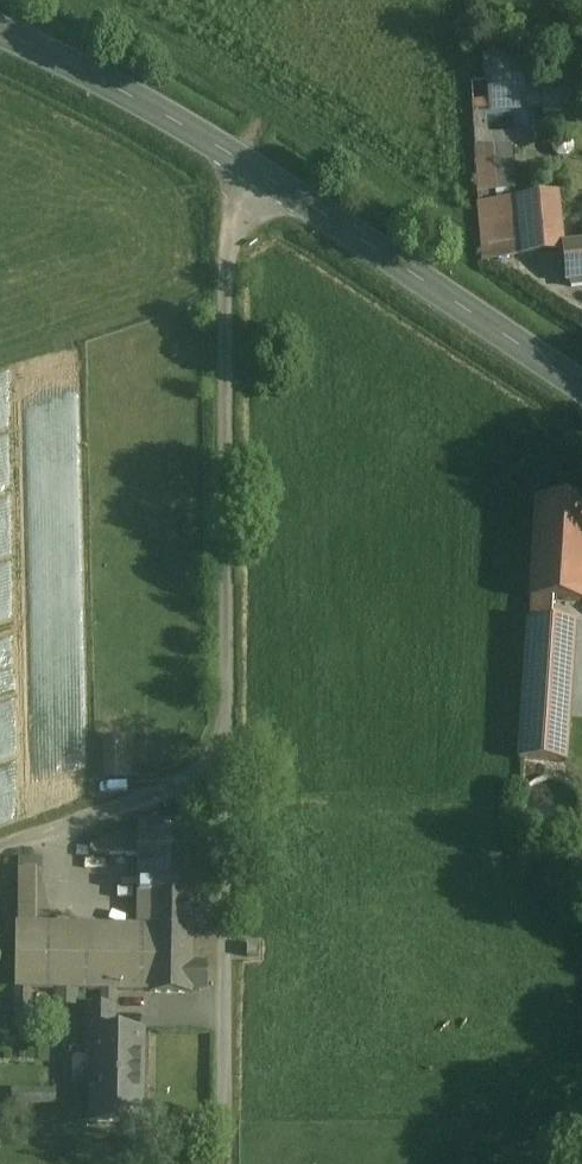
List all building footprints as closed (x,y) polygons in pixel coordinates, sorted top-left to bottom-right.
[(581,109),(581,77),(581,75),(560,77),(561,111),(581,109)] [(531,78),(485,81),(486,101),(532,98),(531,78)] [(554,200),(510,203),(513,248),(482,250),(483,260),(558,255),(554,200)] [(563,249),(566,281),(581,279),(581,248),(563,249)] [(535,501),(528,601),(581,604),(581,504),(535,501)] [(527,622),(518,760),(565,764),(575,625),(527,622)] [(123,741),(103,742),(104,781),(124,780),(123,741)] [(203,836),(123,835),(92,846),(92,857),(137,858),(136,927),(150,928),(150,898),(191,898),(191,909),(202,909),(203,836)] [(36,873),(17,873),(16,991),(56,992),(56,954),(150,955),(150,928),(136,927),(35,926),(36,873)] [(191,898),(150,898),(150,928),(150,955),(56,954),(56,992),(113,992),(113,993),(148,993),(148,994),(190,994),(190,989),(205,989),(205,967),(191,967),(191,909),(191,898)] [(258,947),(246,947),(246,959),(258,959),(258,947)] [(113,1009),(87,1009),(86,1055),(91,1055),(89,1124),(140,1125),(142,1034),(113,1034),(113,1009)]
